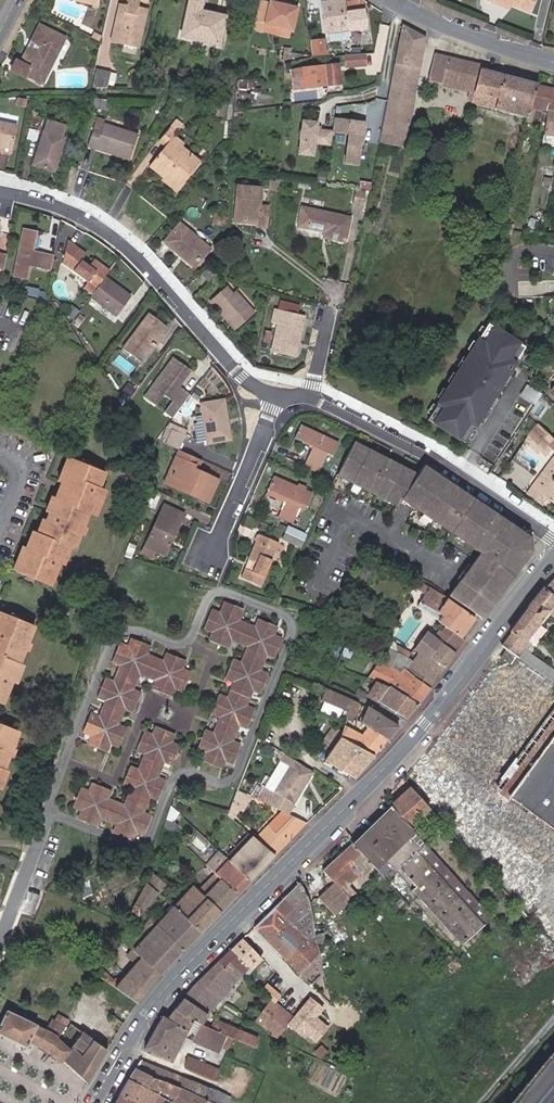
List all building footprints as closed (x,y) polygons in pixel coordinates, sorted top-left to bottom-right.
[(137,47),(146,11),(136,8),(138,2),(128,0),(126,8),(120,7),(112,40),(137,47)] [(224,16),(200,10),(202,0),(190,0),(182,36),(218,44),(224,16)] [(361,0),(345,2),(345,0),(336,0),(321,2),(326,32),(365,29),(361,0)] [(512,5),(499,0),(495,0),(494,4),(511,10),(512,5)] [(530,13),(535,0),(499,0),(512,5),(530,13)] [(254,29),(282,36),(284,30),(265,25),(270,4),(260,1),(254,29)] [(270,4),(265,25),(284,30),(282,36),(290,38),(291,32),(296,9),(271,3),(270,4)] [(425,37),(402,25),(379,142),(405,147),(425,37)] [(41,82),(64,39),(47,30),(39,26),(29,45),(26,50),(20,62),(15,60),(10,70),(23,77),(25,74),(26,75),(36,80),(35,82),(39,85),(40,82),(41,82)] [(92,32),(90,37),(99,41),(100,36),(92,32)] [(315,47),(316,60),(324,59),(323,46),(315,47)] [(470,101),(472,102),(481,69),(479,69),(480,65),(434,53),(428,81),(431,82),(432,82),(468,92),(467,98),(471,99),(470,101)] [(366,67),(365,55),(351,57),(345,57),(346,68),(366,67)] [(303,69),(293,72),(295,89),(341,84),(339,64),(303,69)] [(481,69),(472,102),(527,118),(537,84),(481,69)] [(92,88),(105,91),(106,85),(113,87),(117,75),(96,70),(92,88)] [(527,118),(526,121),(532,122),(535,110),(541,112),(541,116),(546,117),(547,111),(553,112),(553,87),(537,84),(527,118)] [(27,100),(17,98),(16,107),(25,109),(27,100)] [(104,110),(107,100),(95,98),(93,107),(104,110)] [(74,119),(81,121),(84,113),(77,111),(74,119)] [(547,111),(546,117),(543,135),(553,136),(553,112),(547,111)] [(98,150),(99,146),(129,156),(136,135),(103,124),(105,120),(99,118),(89,147),(98,150)] [(346,132),(347,120),(334,118),(332,131),(346,132)] [(183,123),(177,119),(158,141),(165,146),(151,164),(165,175),(163,178),(161,180),(175,192),(199,160),(181,146),(184,143),(173,135),(183,123)] [(330,144),(332,131),(316,129),(317,122),(302,120),(301,130),(300,130),(299,138),(300,139),(298,153),(313,155),(314,142),(330,144)] [(362,121),(350,120),(345,162),(357,164),(360,143),(362,141),(364,129),(361,128),(362,121)] [(11,149),(16,124),(0,121),(0,146),(11,149)] [(32,164),(49,169),(57,149),(61,150),(65,138),(61,137),(65,126),(47,121),(32,164)] [(426,129),(421,127),(418,139),(423,140),(426,129)] [(30,129),(29,138),(38,139),(39,130),(30,129)] [(129,156),(99,146),(98,150),(128,160),(129,156)] [(61,150),(57,149),(49,169),(53,170),(61,150)] [(165,175),(151,164),(148,167),(163,178),(165,175)] [(542,184),(550,186),(553,172),(546,170),(542,184)] [(240,199),(238,221),(257,223),(257,227),(266,228),(268,207),(258,207),(260,188),(237,186),(236,199),(240,199)] [(363,204),(365,191),(354,189),(353,203),(363,204)] [(328,232),(327,237),(344,240),(350,216),(303,206),(298,225),(325,231),(328,232)] [(219,225),(221,215),(213,214),(211,224),(219,225)] [(520,237),(523,222),(512,220),(511,227),(505,225),(503,234),(520,237)] [(180,223),(165,242),(180,254),(182,251),(187,255),(196,262),(208,246),(180,223)] [(30,266),(51,271),(54,254),(33,250),(37,232),(23,229),(14,276),(27,279),(30,266)] [(525,229),(523,238),(540,242),(542,232),(530,229),(530,231),(525,229)] [(92,293),(105,276),(109,271),(94,260),(89,266),(81,260),(85,254),(68,241),(63,264),(87,281),(84,287),(92,293)] [(208,282),(217,274),(209,266),(200,274),(208,282)] [(92,293),(90,297),(96,301),(105,308),(116,316),(131,295),(105,276),(92,293)] [(215,307),(219,303),(230,316),(226,320),(234,329),(253,313),(235,292),(232,294),(226,287),(210,301),(215,307)] [(38,290),(36,299),(45,301),(47,292),(38,290)] [(105,308),(96,301),(91,307),(100,314),(105,308)] [(70,303),(63,312),(72,320),(77,314),(79,311),(70,303)] [(219,303),(215,307),(226,320),(230,316),(219,303)] [(88,306),(85,304),(79,311),(77,314),(80,316),(88,306)] [(294,356),(303,315),(274,309),(271,323),(279,324),(273,352),(294,356)] [(122,348),(140,361),(150,347),(153,350),(163,336),(161,334),(166,327),(148,314),(122,348)] [(523,346),(486,324),(427,420),(464,443),(523,346)] [(173,417),(180,407),(180,406),(184,400),(190,393),(173,382),(185,366),(172,356),(143,396),(156,405),(164,394),(172,401),(164,412),(173,417)] [(136,389),(128,383),(121,391),(124,392),(130,397),(136,389)] [(533,405),(541,392),(527,383),(519,396),(533,405)] [(184,400),(180,406),(184,409),(189,403),(184,400)] [(229,439),(222,400),(200,404),(208,443),(229,439)] [(180,448),(187,430),(168,422),(161,440),(180,448)] [(541,450),(546,445),(551,451),(553,453),(553,440),(538,424),(527,435),(540,450),(541,450)] [(332,455),(338,443),(301,426),(295,438),(313,446),(304,465),(318,472),(327,453),(332,455)] [(540,449),(527,435),(523,440),(535,453),(540,449)] [(528,536),(431,471),(427,477),(354,441),(338,475),(397,506),(401,499),(411,501),(424,509),(422,512),(481,552),(449,595),(481,618),(531,551),(528,536)] [(541,450),(540,450),(547,456),(551,451),(546,445),(541,450)] [(203,460),(179,449),(164,483),(207,502),(217,480),(198,471),(203,460)] [(540,473),(553,483),(553,454),(540,473)] [(61,482),(70,460),(66,459),(57,480),(61,482)] [(88,513),(95,515),(105,490),(98,487),(103,474),(86,467),(79,464),(70,460),(61,482),(64,483),(58,499),(55,498),(46,520),(41,534),(35,532),(28,548),(26,547),(16,571),(25,574),(29,576),(33,578),(51,585),(60,563),(63,564),(69,549),(73,551),(88,513)] [(553,502),(553,483),(540,473),(530,485),(553,502)] [(306,506),(311,494),(274,477),(269,489),(285,497),(283,502),(277,517),(292,523),(300,503),(306,506)] [(285,497),(269,489),(267,494),(283,502),(285,497)] [(165,554),(183,514),(165,505),(142,553),(153,558),(156,551),(165,554)] [(41,534),(46,520),(40,517),(35,532),(41,534)] [(304,539),(307,534),(287,525),(285,531),(304,539)] [(285,531),(281,539),(300,548),(304,539),(285,531)] [(261,585),(279,543),(259,534),(248,559),(255,561),(251,571),(244,568),(241,576),(261,585)] [(139,538),(132,535),(126,552),(133,554),(139,538)] [(12,569),(16,571),(26,547),(22,546),(12,569)] [(440,615),(437,620),(444,626),(441,630),(444,632),(462,644),(465,640),(460,637),(474,617),(447,597),(418,579),(413,587),(423,593),(419,601),(440,615)] [(547,618),(550,615),(553,609),(553,580),(531,607),(547,618)] [(220,612),(212,609),(204,629),(212,632),(209,639),(228,647),(231,639),(248,646),(241,662),(234,659),(226,678),(234,682),(228,698),(219,694),(212,713),(221,716),(214,733),(205,729),(197,748),(207,752),(203,760),(221,767),(224,759),(232,763),(240,744),(231,740),(238,724),(246,727),(254,709),(245,706),(252,689),(260,693),(268,673),(260,670),(266,654),(274,657),(282,637),(274,634),(277,626),(259,619),(256,627),(239,620),(243,609),(225,601),(220,612)] [(417,607),(437,620),(440,615),(419,601),(417,607)] [(525,649),(529,643),(538,630),(541,627),(547,618),(531,607),(504,647),(508,649),(517,655),(553,681),(553,669),(525,649)] [(4,703),(13,680),(16,681),(23,665),(20,663),(34,626),(0,612),(0,701),(4,703)] [(541,627),(538,630),(529,643),(534,646),(546,630),(541,627)] [(462,644),(444,632),(438,638),(427,631),(413,648),(417,652),(428,659),(440,644),(455,653),(462,644)] [(173,687),(182,691),(189,672),(181,669),(184,659),(166,652),(162,661),(145,654),(148,645),(130,637),(127,646),(120,643),(112,662),(119,665),(112,681),(105,679),(97,697),(104,700),(98,716),(91,713),(83,731),(91,735),(88,743),(105,751),(109,742),(118,746),(126,728),(115,724),(122,708),(133,712),(140,694),(130,689),(137,673),(155,680),(152,687),(170,695),(173,687)] [(422,664),(439,674),(455,653),(440,644),(428,659),(417,652),(411,660),(420,665),(422,664)] [(354,650),(346,646),(342,653),(351,657),(354,650)] [(409,653),(397,647),(397,652),(406,657),(409,653)] [(397,652),(389,649),(381,663),(390,667),(400,672),(403,668),(430,686),(439,674),(422,664),(420,665),(411,660),(406,657),(397,652)] [(400,672),(390,667),(381,663),(374,659),(365,676),(374,680),(388,686),(394,678),(400,672)] [(400,691),(417,703),(430,686),(403,668),(400,672),(394,678),(404,685),(400,691)] [(367,694),(405,717),(417,703),(400,691),(404,685),(394,678),(388,686),(374,680),(367,694)] [(351,699),(324,689),(320,700),(346,712),(347,709),(351,699)] [(347,709),(346,712),(342,730),(340,737),(373,754),(398,725),(380,714),(365,705),(351,699),(347,709)] [(373,754),(340,737),(342,730),(335,724),(319,746),(328,753),(323,760),(353,777),(373,754)] [(0,725),(0,784),(6,770),(3,768),(17,732),(0,725)] [(151,735),(143,732),(136,750),(144,753),(138,770),(130,766),(123,785),(131,788),(124,804),(107,797),(109,790),(91,783),(89,790),(81,787),(74,806),(81,809),(78,818),(96,825),(99,816),(117,823),(113,831),(132,839),(135,830),(144,833),(151,815),(143,812),(150,795),(158,798),(165,780),(157,777),(163,760),(171,763),(178,746),(170,742),(174,733),(155,726),(151,735)] [(512,796),(553,827),(553,739),(512,796)] [(313,772),(284,754),(280,761),(287,766),(272,792),(264,788),(258,799),(283,811),(288,813),(313,772)] [(287,766),(280,761),(264,788),(272,792),(287,766)] [(430,808),(408,785),(389,804),(390,805),(393,808),(406,823),(421,839),(429,832),(418,819),(430,808)] [(251,795),(237,789),(229,808),(227,815),(232,820),(240,809),(242,810),(251,795)] [(362,838),(393,808),(390,805),(359,835),(351,842),(362,855),(370,847),(362,838)] [(179,813),(171,806),(166,818),(171,823),(179,813)] [(406,823),(393,808),(362,838),(370,847),(362,855),(371,864),(375,869),(377,868),(387,879),(394,873),(461,943),(491,917),(421,839),(406,823)] [(273,855),(306,822),(288,813),(283,811),(268,825),(266,825),(253,838),(273,855)] [(228,860),(248,881),(273,855),(253,838),(251,836),(228,860)] [(362,855),(351,842),(324,869),(335,881),(319,896),(334,913),(356,893),(349,884),(355,878),(359,883),(362,880),(361,874),(371,864),(362,855)] [(224,856),(211,871),(213,873),(235,895),(248,881),(224,856)] [(165,884),(150,871),(145,881),(158,892),(165,884)] [(213,873),(197,890),(220,911),(235,895),(213,873)] [(158,892),(145,881),(130,909),(137,916),(158,892)] [(299,883),(254,926),(300,972),(308,964),(314,970),(322,963),(318,945),(316,934),(310,908),(307,899),(299,883)] [(197,890),(192,885),(173,906),(174,907),(201,931),(220,911),(197,890)] [(406,902),(402,897),(395,904),(399,908),(406,902)] [(152,915),(146,923),(153,930),(135,951),(134,951),(160,974),(201,931),(174,907),(160,922),(152,915)] [(153,930),(146,923),(127,944),(132,949),(134,951),(135,951),(153,930)] [(316,934),(318,945),(327,943),(324,933),(316,934)] [(262,959),(242,939),(192,986),(205,995),(208,993),(220,1000),(235,982),(251,969),(252,970),(262,959)] [(132,949),(128,954),(135,960),(113,985),(138,1002),(160,974),(134,951),(132,949)] [(452,972),(460,965),(455,959),(447,965),(452,972)] [(306,978),(314,970),(308,964),(300,972),(306,978)] [(113,976),(101,966),(97,974),(109,982),(113,976)] [(280,994),(267,982),(260,990),(274,1002),(275,1001),(280,994)] [(202,1023),(220,1000),(208,993),(205,995),(192,986),(189,988),(174,1008),(185,1015),(202,1023)] [(323,1009),(309,997),(293,1016),(286,1025),(312,1047),(328,1028),(316,1018),(323,1009)] [(269,998),(253,1022),(265,1030),(278,1036),(286,1025),(293,1016),(275,1001),(274,1002),(269,998)] [(185,1015),(174,1008),(166,1017),(163,1015),(145,1048),(173,1061),(184,1037),(219,1053),(227,1034),(211,1028),(202,1023),(185,1015)] [(62,1060),(70,1050),(57,1036),(63,1025),(53,1018),(47,1029),(7,1011),(0,1026),(0,1033),(25,1046),(28,1041),(46,1050),(60,1062),(62,1060)] [(227,1034),(254,1047),(259,1037),(214,1018),(211,1028),(227,1034)] [(62,1060),(87,1082),(107,1049),(85,1031),(79,1032),(70,1046),(72,1048),(70,1050),(62,1060)] [(220,1068),(185,1053),(184,1066),(215,1080),(220,1068)] [(511,1102),(519,1102),(528,1089),(539,1096),(553,1072),(553,1059),(545,1053),(511,1102)] [(165,1080),(171,1083),(175,1073),(143,1059),(135,1067),(165,1080)] [(158,1092),(165,1080),(135,1067),(128,1078),(158,1092)] [(175,1073),(171,1083),(180,1087),(208,1099),(216,1102),(227,1102),(231,1094),(212,1086),(212,1088),(175,1073)] [(128,1078),(120,1094),(140,1102),(153,1102),(158,1092),(128,1078)] [(180,1087),(173,1101),(177,1102),(207,1102),(208,1099),(180,1087)] [(120,1094),(115,1102),(140,1102),(120,1094)]
